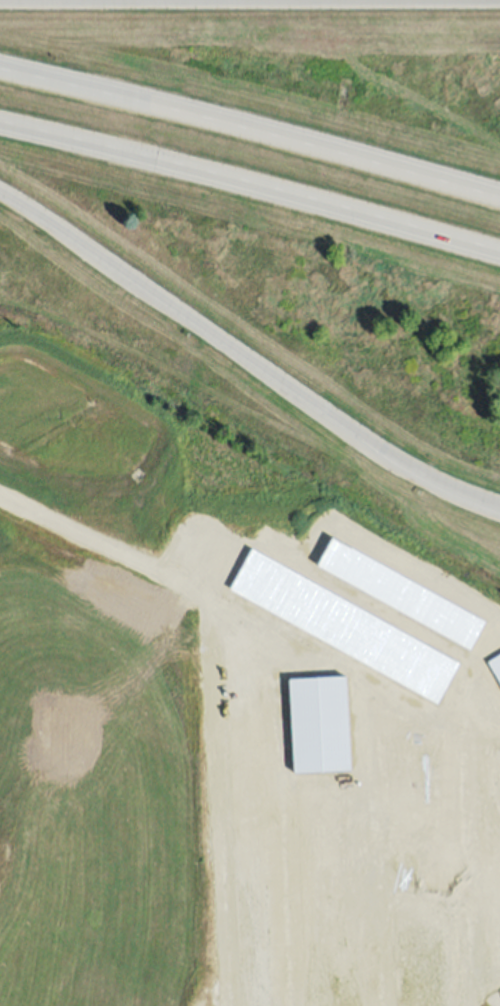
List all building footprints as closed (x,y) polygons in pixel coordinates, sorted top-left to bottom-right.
[(488,661),(499,685),(499,655),(488,661)] [(346,677),(289,679),(293,773),(350,771),(346,677)]
